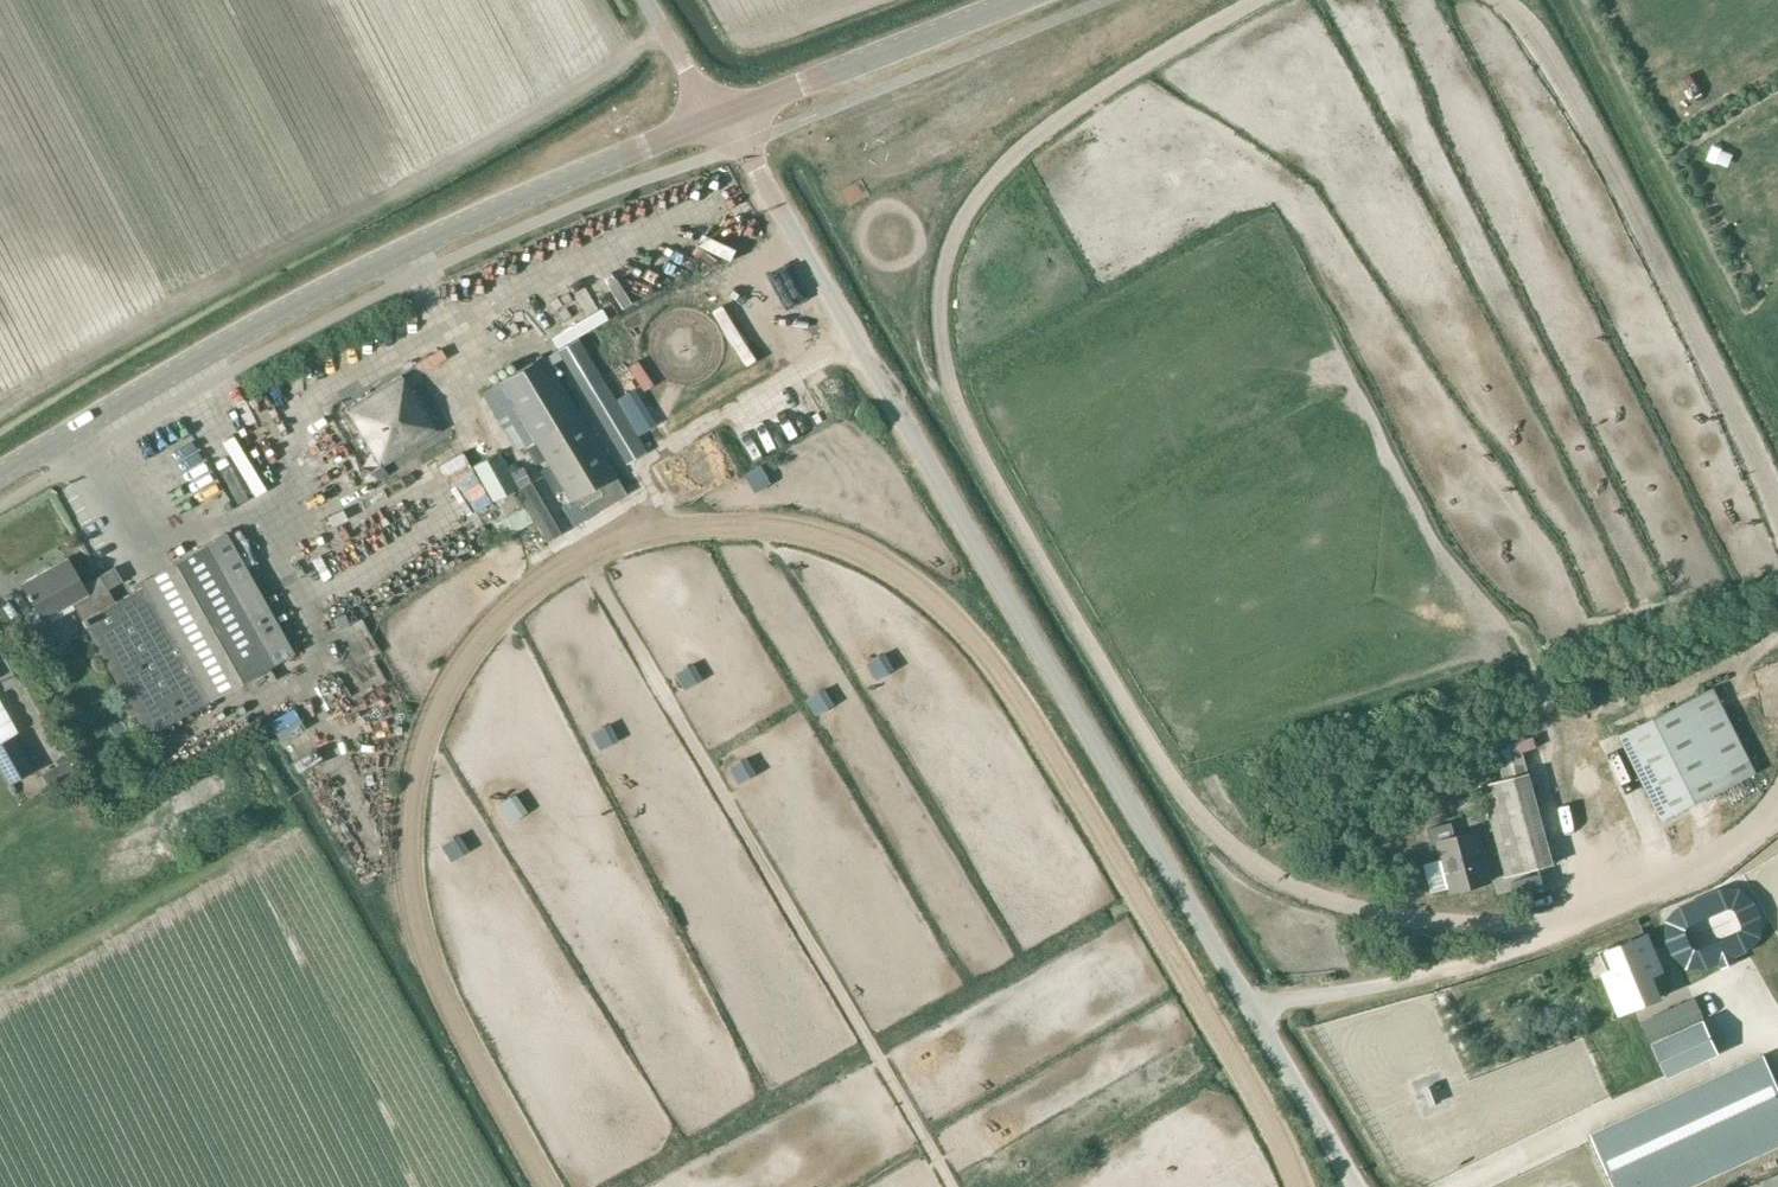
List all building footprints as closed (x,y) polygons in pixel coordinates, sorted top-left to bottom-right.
[(516,449),(533,440),(571,502),(575,499),(615,474),(544,354),(484,392),(516,449)] [(403,375),(347,409),(381,466),(440,431),(416,391),(412,392),(403,375)] [(615,399),(637,436),(656,425),(634,388),(615,399)] [(535,444),(527,449),(535,463),(544,458),(535,444)] [(491,501),(519,487),(499,451),(472,466),(491,501)] [(548,464),(539,469),(553,493),(562,487),(548,464)] [(531,480),(524,465),(511,471),(519,486),(531,480)] [(615,474),(575,499),(587,518),(627,493),(615,474)] [(532,481),(517,489),(548,540),(562,532),(532,481)] [(122,580),(114,566),(83,585),(67,557),(22,583),(43,620),(49,616),(54,626),(78,612),(148,735),(295,653),(227,532),(143,580),(145,584),(115,600),(108,588),(122,580)] [(1714,686),(1618,733),(1661,820),(1757,772),(1714,686)] [(24,755),(12,735),(0,742),(0,769),(8,783),(32,770),(24,755)] [(1510,752),(1497,755),(1503,777),(1516,773),(1510,752)] [(69,758),(41,774),(49,789),(77,773),(69,758)] [(1506,876),(1555,863),(1531,771),(1482,784),(1506,876)] [(1432,844),(1439,842),(1452,891),(1490,880),(1476,828),(1456,833),(1453,820),(1428,827),(1432,844)] [(1616,969),(1606,973),(1621,1011),(1658,995),(1649,974),(1660,970),(1646,935),(1608,950),(1616,969)] [(1695,1000),(1643,1024),(1667,1076),(1719,1052),(1695,1000)] [(1591,1133),(1616,1186),(1690,1186),(1777,1147),(1777,1086),(1764,1055),(1591,1133)] [(1746,1186),(1747,1186),(1777,1186),(1777,1173),(1746,1186)]
